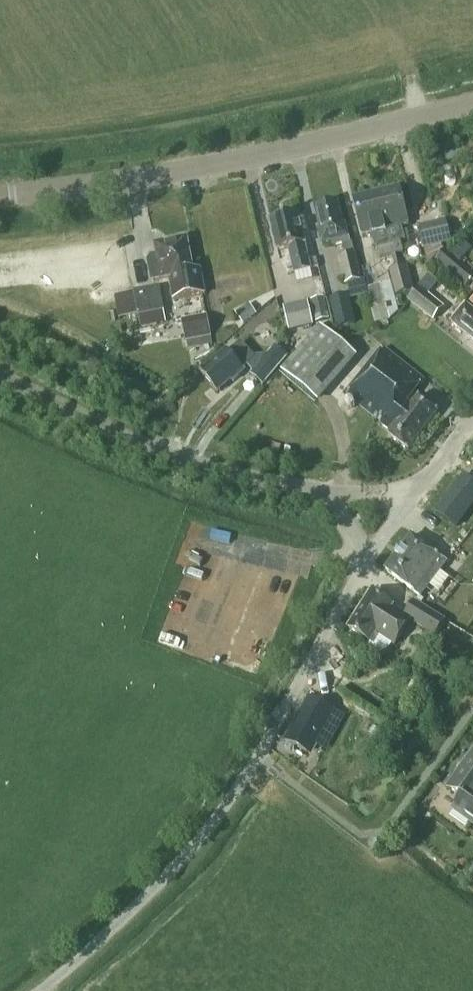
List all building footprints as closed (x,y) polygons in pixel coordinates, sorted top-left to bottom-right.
[(450,161),(472,156),(472,142),(447,148),(450,161)] [(398,187),(376,193),(391,254),(402,252),(400,242),(405,241),(401,227),(408,225),(398,187)] [(391,254),(376,193),(353,198),(363,236),(371,234),(374,247),(377,246),(379,257),(391,254)] [(344,285),(346,284),(361,280),(351,242),(349,242),(344,223),(342,223),(336,202),(314,208),(319,229),(317,229),(320,243),(332,240),(333,246),(341,244),(344,254),(337,256),(344,285)] [(294,272),(310,268),(304,243),(296,211),(269,218),(277,250),(287,247),(294,272)] [(452,242),(447,219),(419,226),(429,265),(443,248),(442,244),(452,242)] [(155,245),(157,256),(152,257),(147,263),(151,284),(169,280),(172,299),(204,293),(199,269),(190,271),(185,240),(155,245)] [(453,258),(444,250),(436,259),(466,284),(471,278),(472,280),(472,274),(453,258)] [(389,270),(396,296),(414,292),(407,265),(389,270)] [(434,319),(444,306),(429,294),(438,282),(429,275),(409,300),(434,319)] [(399,311),(391,281),(381,284),(366,288),(375,323),(391,319),(399,311)] [(166,323),(166,319),(160,287),(135,291),(141,328),(166,323)] [(343,296),(332,299),(339,329),(355,325),(351,310),(347,311),(343,296)] [(311,300),(316,322),(329,318),(324,297),(311,300)] [(313,324),(307,300),(284,306),(290,330),(313,324)] [(236,313),(244,324),(257,314),(250,303),(236,313)] [(465,303),(450,322),(472,341),(472,310),(465,303)] [(208,315),(182,320),(186,342),(212,337),(208,315)] [(329,400),(366,352),(325,320),(288,368),(329,400)] [(243,370),(242,368),(243,367),(242,367),(253,357),(240,341),(228,352),(225,349),(200,372),(217,391),(230,379),(231,381),(243,370)] [(263,386),(289,356),(275,345),(250,375),(263,386)] [(408,450),(437,412),(413,394),(424,380),(382,347),(346,395),(381,422),(380,423),(390,431),(387,434),(408,450)] [(421,595),(446,560),(411,535),(385,570),(421,595)] [(435,634),(445,619),(414,600),(405,615),(392,606),(393,605),(371,591),(348,626),(370,640),(376,632),(394,643),(410,618),(435,634)] [(309,695),(284,741),(313,756),(337,711),(309,695)] [(377,737),(381,730),(372,725),(368,732),(377,737)] [(461,797),(453,809),(472,823),(472,751),(447,787),(461,797)]
